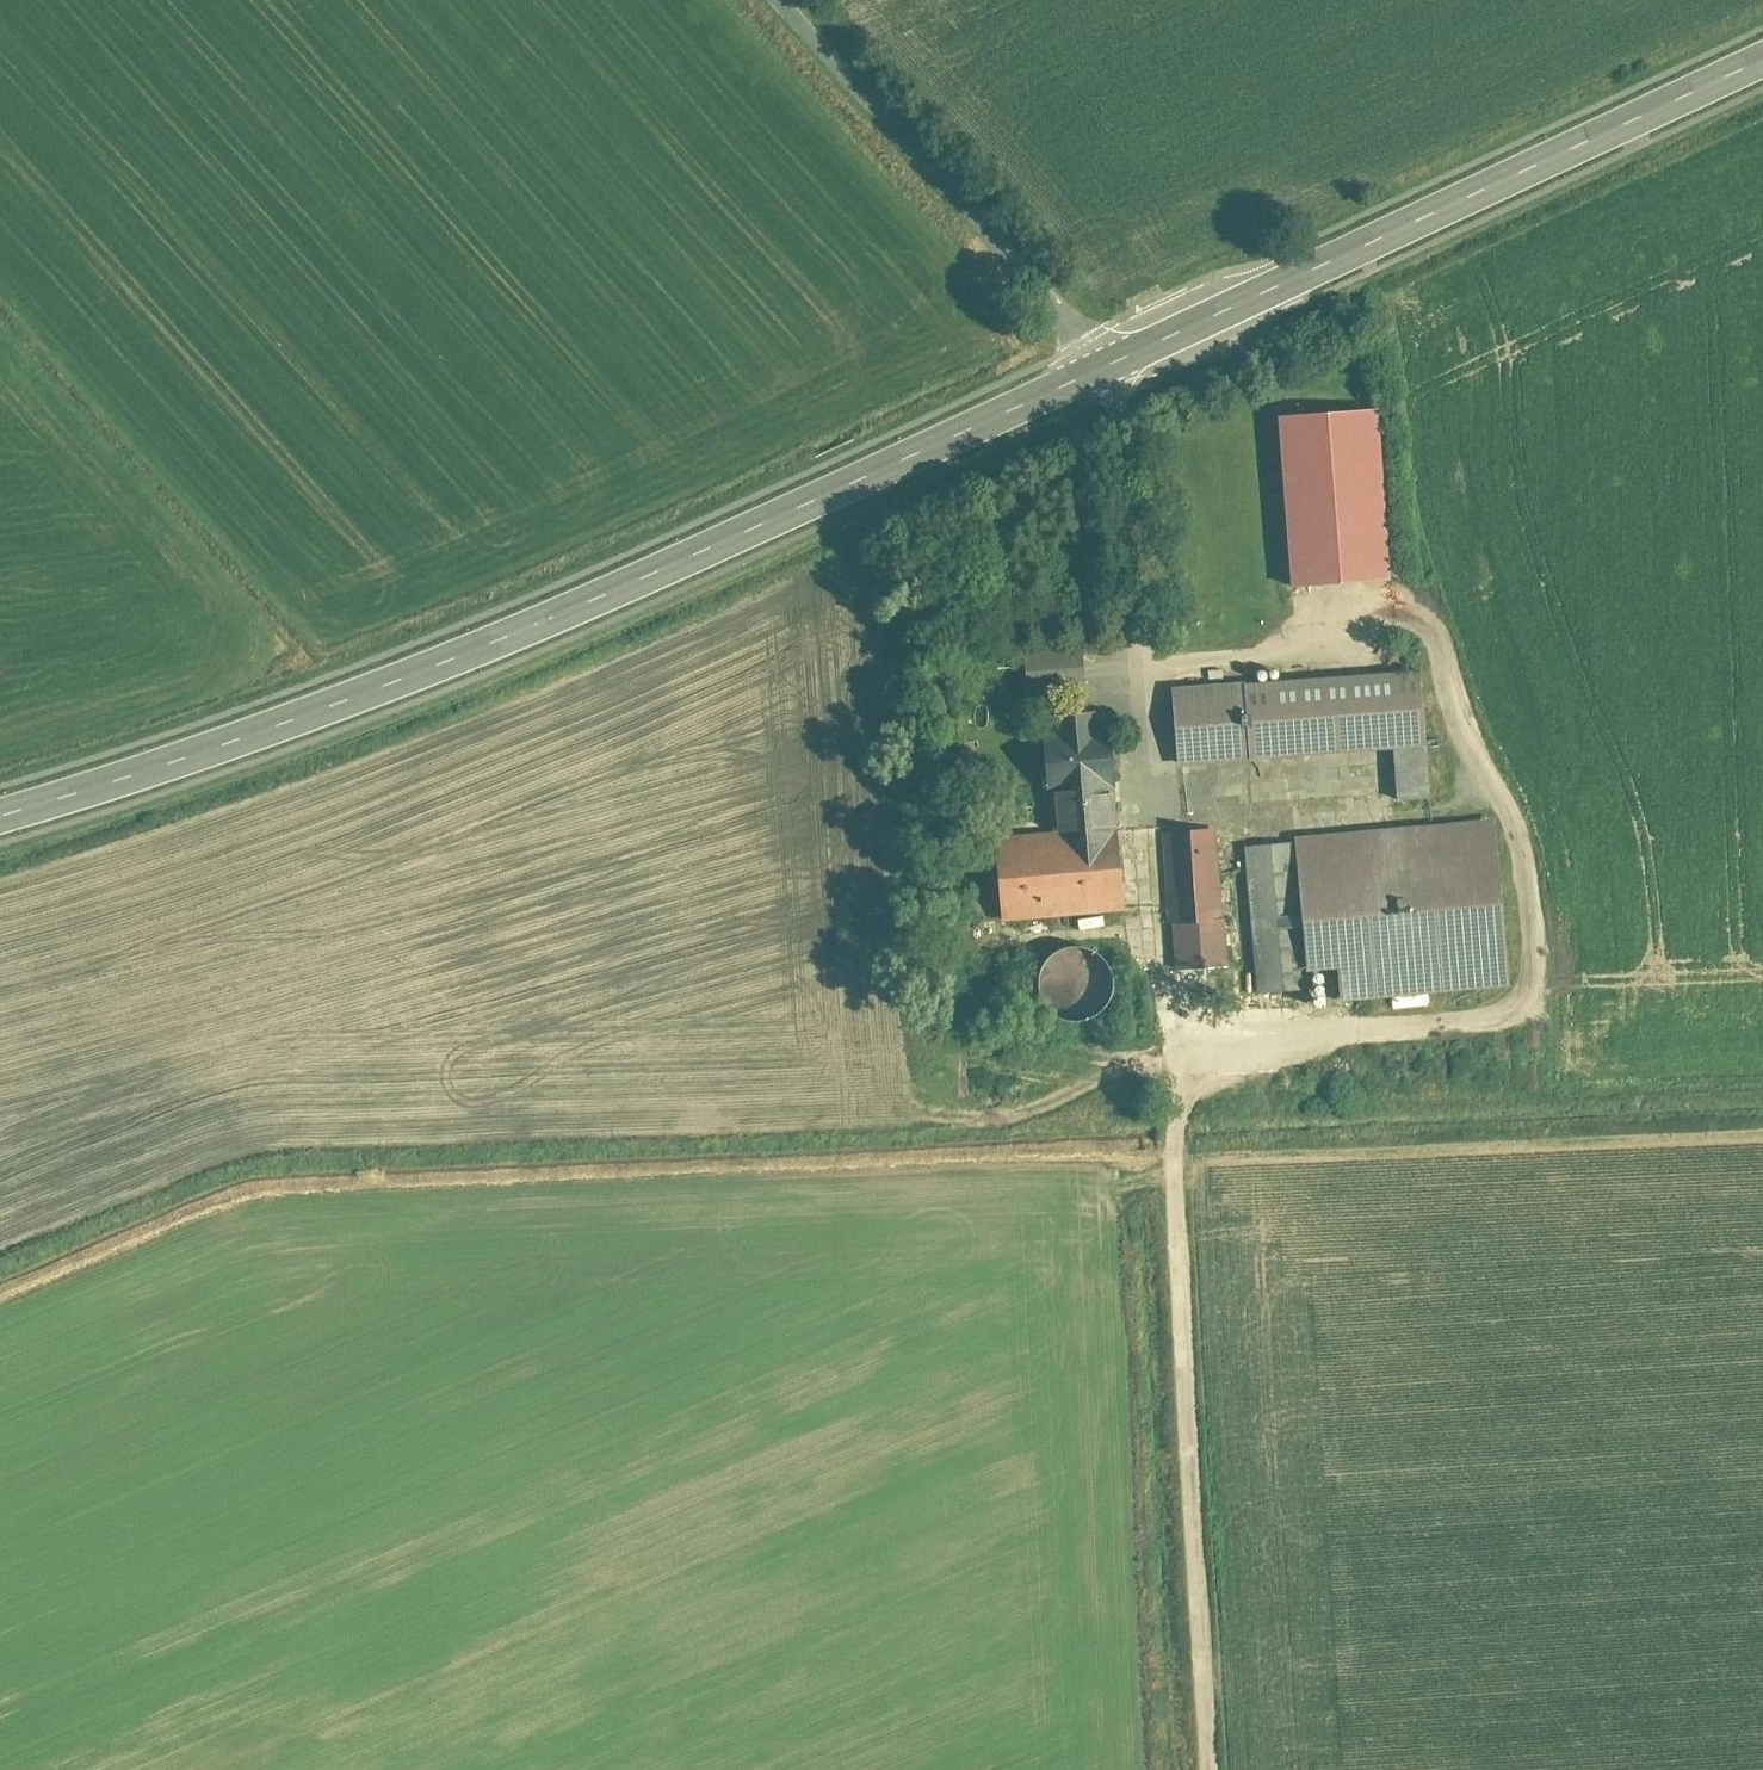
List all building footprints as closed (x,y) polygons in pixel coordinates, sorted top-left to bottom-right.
[(1284,421),(1291,591),(1398,587),(1391,416),(1284,421)] [(1086,717),(1085,691),(1093,691),(1092,648),(1032,650),(1033,693),(1070,692),(1071,717),(1067,717),(1068,768),(1065,768),(1067,845),(1005,846),(1007,918),(1135,915),(1131,766),(1110,767),(1108,716),(1086,717)] [(1401,754),(1403,801),(1433,800),(1427,678),(1174,691),(1178,766),(1401,754)] [(1498,826),(1301,842),(1314,1004),(1511,989),(1498,826)] [(1170,838),(1176,972),(1232,969),(1226,836),(1170,838)] [(1252,852),(1257,991),(1305,989),(1301,851),(1252,852)] [(1076,1028),(1088,1028),(1101,1025),(1111,1018),(1119,1008),(1123,995),(1123,983),(1118,971),(1110,961),(1099,954),(1087,951),(1074,952),(1062,958),(1053,967),(1047,978),(1046,991),(1048,1003),(1054,1014),(1064,1023),(1076,1028)]
